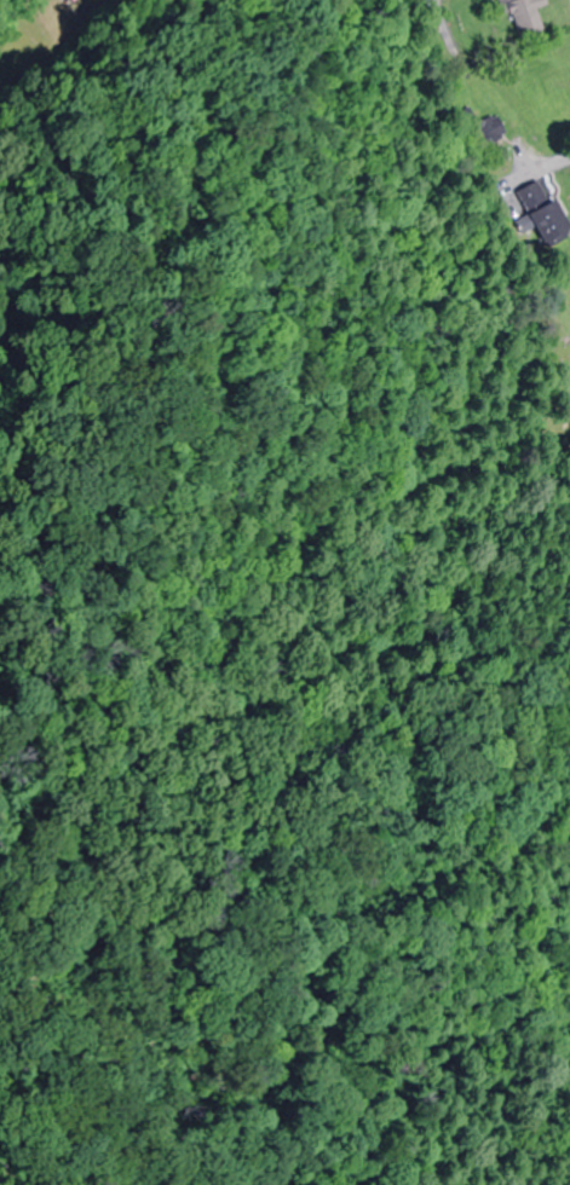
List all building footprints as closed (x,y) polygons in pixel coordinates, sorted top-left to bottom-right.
[(503,16),(509,15),(514,37),(540,31),(532,0),(500,0),(503,16)] [(536,180),(515,193),(520,201),(509,208),(526,235),(534,230),(542,244),(565,230),(536,180)]
